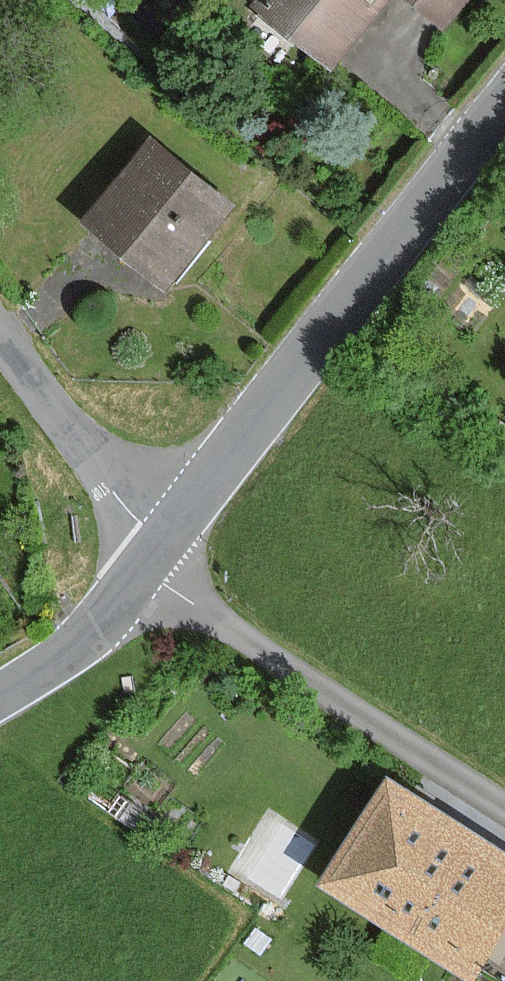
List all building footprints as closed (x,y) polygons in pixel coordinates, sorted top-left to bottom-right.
[(263,2),(336,61),(386,0),(265,0),(263,2)] [(445,22),(464,0),(419,0),(445,22)] [(149,144),(85,224),(172,292),(236,212),(217,197),(201,185),(149,144)] [(387,780),(319,890),(466,980),(471,980),(504,926),(504,852),(387,780)]
